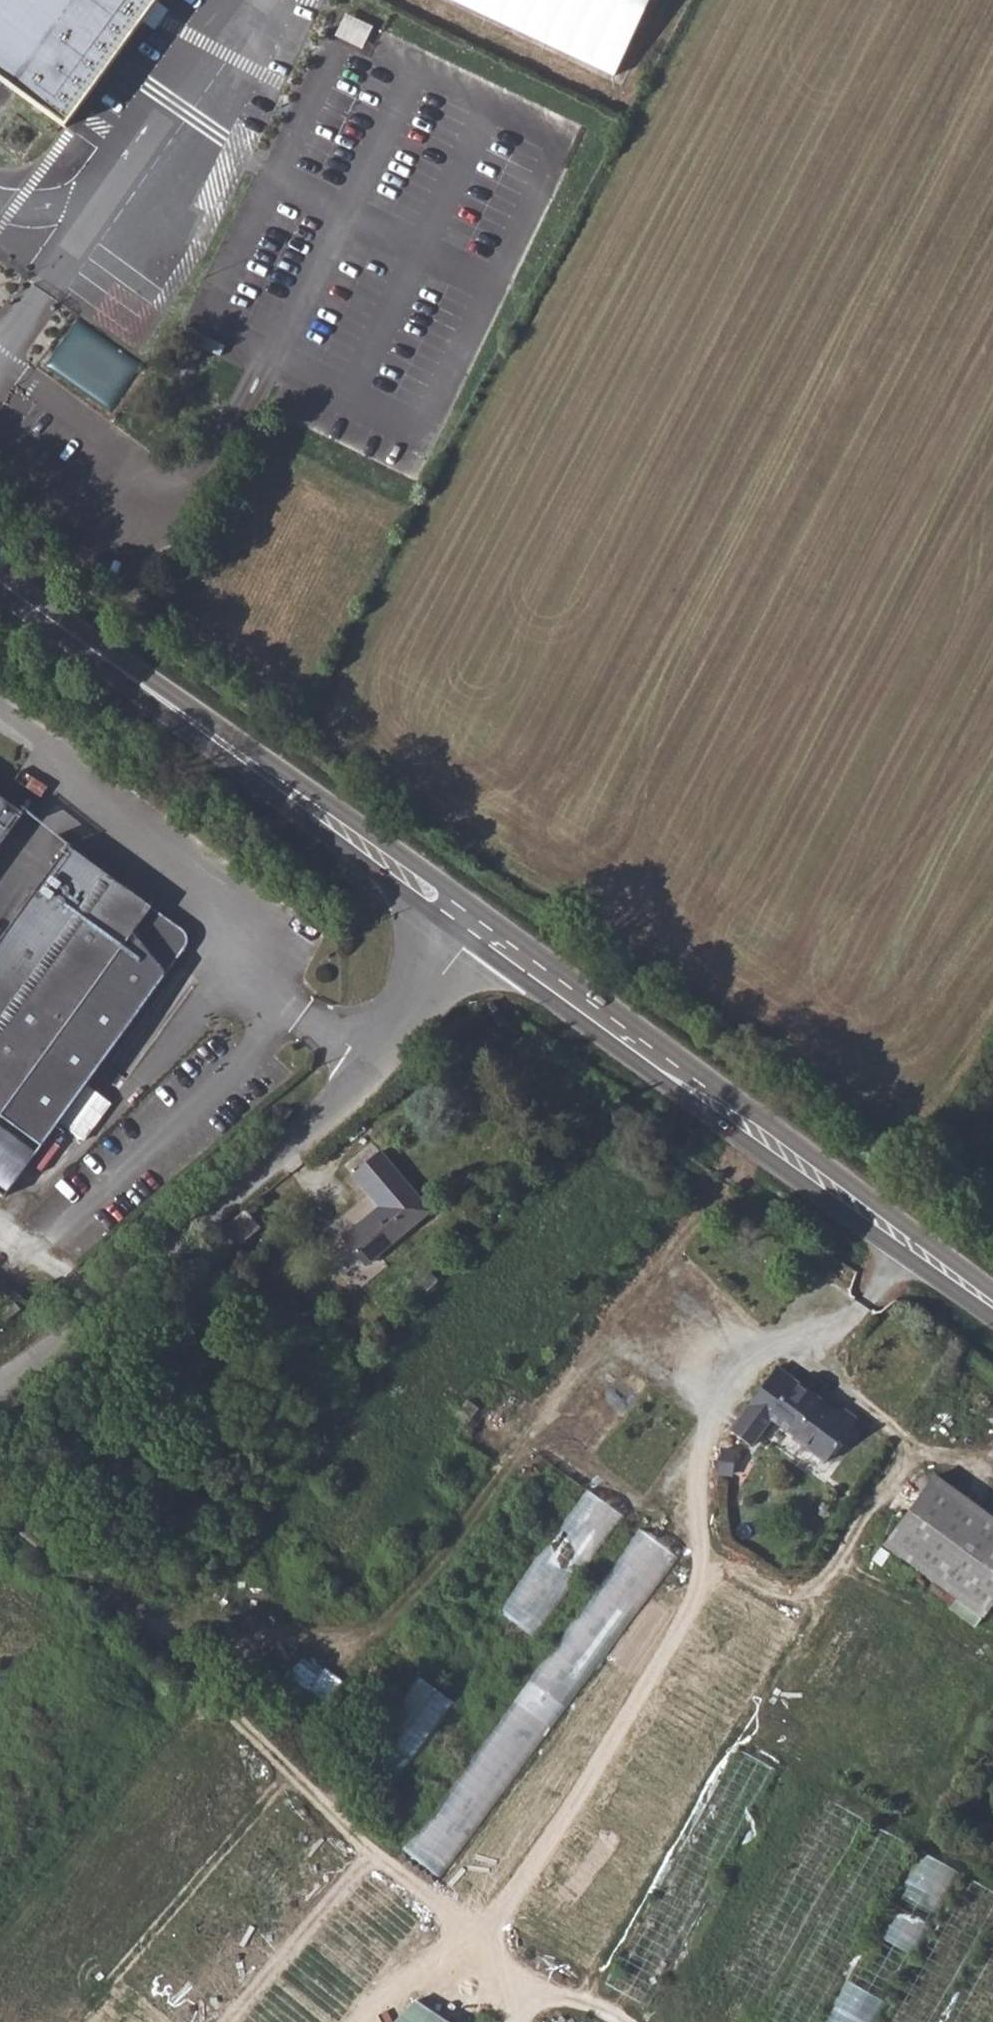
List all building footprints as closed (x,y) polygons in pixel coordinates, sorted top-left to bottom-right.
[(89,150),(179,32),(203,0),(0,0),(0,83),(89,150)] [(364,45),(373,24),(348,12),(338,34),(364,45)] [(0,796),(0,865),(33,820),(0,796)] [(63,849),(0,940),(0,1199),(6,1203),(163,975),(183,947),(183,946),(184,945),(185,943),(185,942),(185,940),(185,939),(185,937),(184,936),(183,934),(183,933),(182,932),(180,931),(180,930),(148,908),(63,849)] [(346,1233),(368,1261),(434,1206),(387,1149),(358,1173),(383,1203),(346,1233)] [(726,1411),(746,1427),(755,1418),(779,1437),(775,1442),(805,1464),(841,1420),(825,1409),(809,1411),(758,1371),(726,1411)] [(726,1411),(712,1429),(732,1445),(746,1427),(726,1411)] [(963,1621),(992,1581),(992,1535),(919,1478),(867,1548),(963,1621)] [(500,1610),(540,1636),(624,1512),(585,1486),(500,1610)] [(637,1525),(408,1850),(447,1877),(677,1552),(637,1525)] [(395,1785),(455,1699),(426,1679),(365,1765),(395,1785)] [(731,1744),(615,1986),(658,2007),(775,1765),(731,1744)] [(826,2021),(882,2021),(945,1903),(962,1871),(919,1848),(826,2021)] [(408,2021),(458,2021),(427,2001),(408,2021)]
